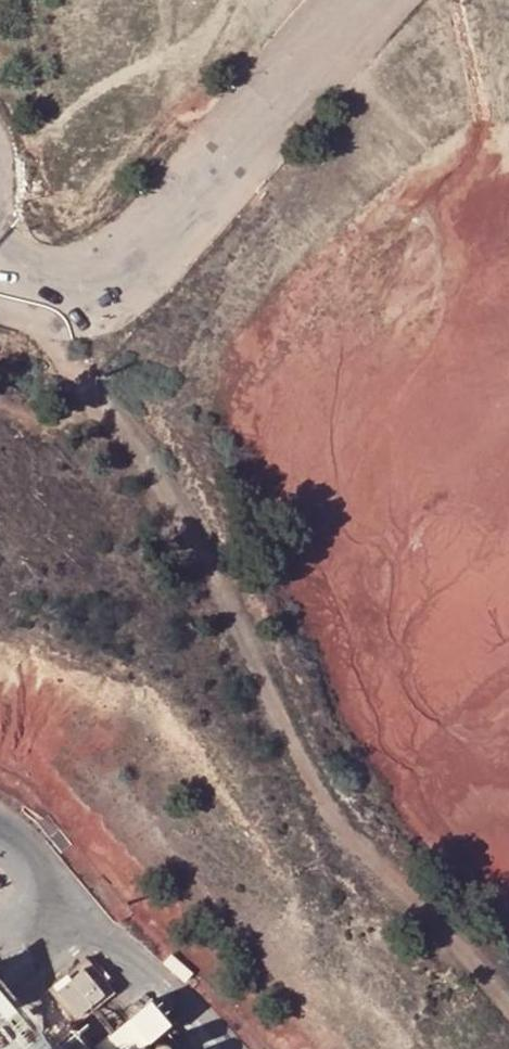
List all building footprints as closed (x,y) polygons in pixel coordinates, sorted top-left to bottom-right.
[(83,1020),(117,986),(87,955),(53,989),(83,1020)] [(16,1014),(27,1008),(0,966),(0,988),(16,1014)] [(119,1029),(141,1009),(126,992),(104,1013),(119,1029)] [(45,1048),(80,1048),(65,1027),(41,1043),(45,1048)]
